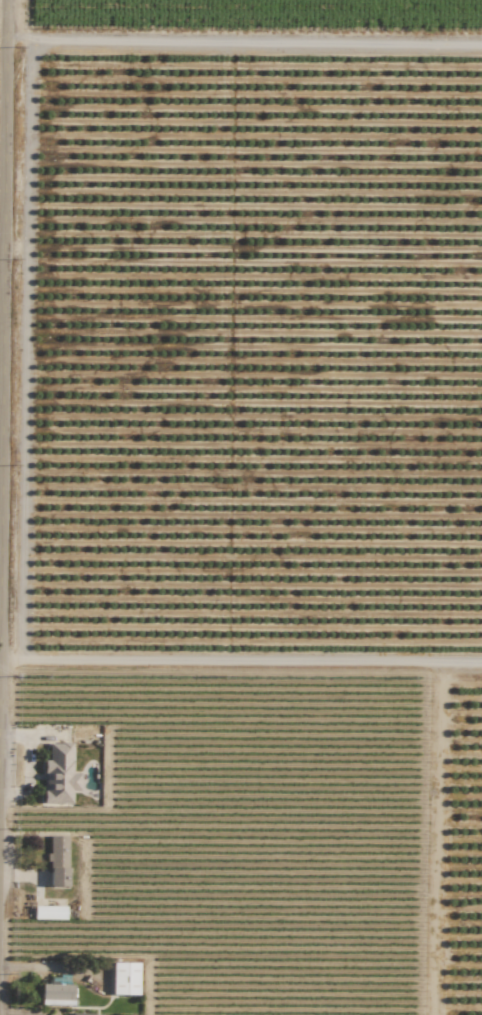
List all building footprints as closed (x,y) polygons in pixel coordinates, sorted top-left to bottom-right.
[(43,803),(71,803),(71,790),(79,790),(79,772),(71,772),(71,742),(48,742),(48,759),(43,760),(43,803)] [(48,887),(67,886),(66,835),(47,836),(48,887)] [(65,919),(65,906),(33,905),(33,919),(65,919)] [(138,962),(112,962),(111,994),(137,994),(138,962)] [(73,1005),(73,984),(41,984),(40,1004),(73,1005)]
